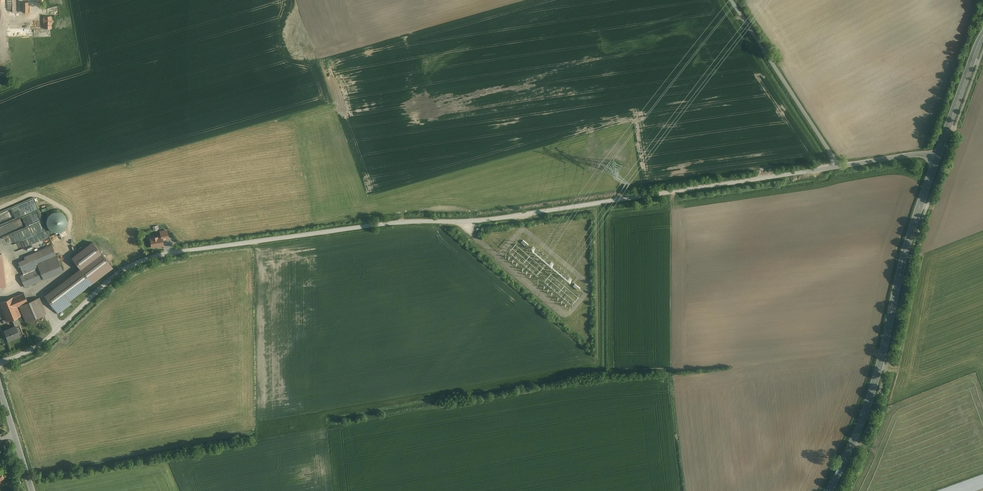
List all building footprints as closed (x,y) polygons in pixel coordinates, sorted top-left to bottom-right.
[(42,28),(51,28),(51,16),(42,16),(42,28)] [(156,239),(151,240),(152,248),(160,246),(159,246),(163,245),(162,240),(162,236),(161,236),(155,237),(156,239)] [(80,269),(45,295),(59,314),(72,304),(69,301),(112,268),(92,242),(71,258),(80,269)] [(52,245),(24,257),(25,259),(18,262),(23,274),(20,276),(25,287),(63,272),(52,245)] [(8,260),(0,263),(0,284),(15,278),(8,260)] [(19,335),(23,334),(20,326),(21,326),(17,317),(20,316),(17,307),(19,306),(26,322),(46,314),(39,297),(28,302),(24,293),(0,303),(4,312),(3,313),(5,318),(6,318),(7,321),(12,319),(15,326),(16,326),(19,335)] [(8,340),(19,335),(16,326),(15,326),(4,331),(8,340)]
